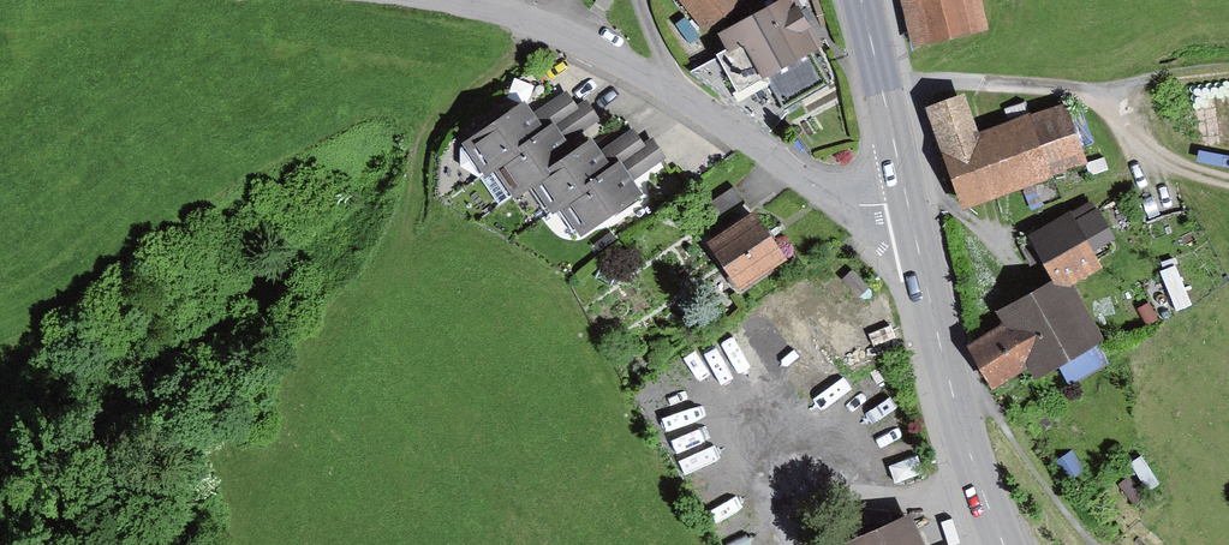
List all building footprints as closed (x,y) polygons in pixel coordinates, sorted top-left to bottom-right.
[(590,10),(602,18),(605,13),(614,0),(597,0),(590,10)] [(705,33),(743,3),(740,0),(680,0),(705,33)] [(719,32),(729,50),(718,56),(738,90),(766,75),(782,104),(826,80),(811,53),(825,45),(800,0),(776,0),(719,32)] [(904,49),(984,31),(977,0),(893,0),(904,49)] [(567,84),(538,104),(552,124),(559,119),(570,134),(599,113),(586,94),(578,100),(567,84)] [(524,99),(461,143),(464,147),(460,150),(460,168),(479,177),(492,168),(546,131),(524,99)] [(961,102),(920,113),(947,205),(1086,165),(1070,110),(971,139),(961,102)] [(634,123),(605,143),(619,163),(626,158),(637,173),(667,152),(653,133),(649,136),(645,139),(634,123)] [(546,131),(492,168),(495,173),(491,175),(491,193),(511,203),(578,157),(555,125),(546,131)] [(578,157),(534,187),(553,214),(560,209),(615,170),(597,143),(578,157)] [(615,170),(560,209),(579,235),(642,191),(623,165),(615,170)] [(704,208),(714,223),(743,202),(732,188),(704,208)] [(1027,236),(1052,278),(1066,270),(1074,283),(1104,266),(1095,252),(1116,240),(1092,198),(1027,236)] [(755,212),(709,243),(740,290),(787,259),(755,212)] [(610,231),(594,244),(601,253),(617,239),(610,231)] [(1074,283),(1066,270),(1052,278),(999,311),(1006,323),(967,346),(992,388),(1026,368),(1035,382),(1106,340),(1074,283)] [(843,542),(844,544),(922,544),(910,515),(843,542)]
